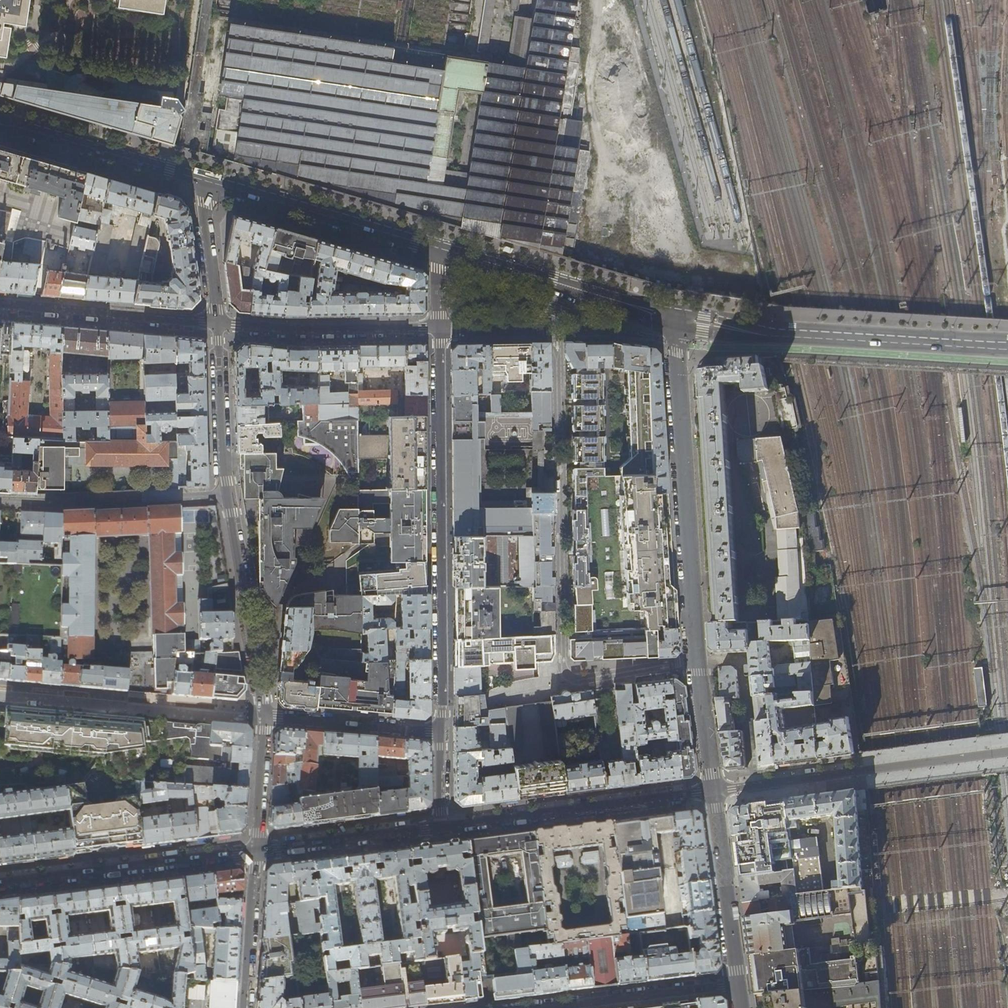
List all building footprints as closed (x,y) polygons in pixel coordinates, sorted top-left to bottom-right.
[(5,56),(9,29),(1,28),(2,23),(24,27),(28,0),(0,0),(0,55),(5,56)] [(160,9),(162,0),(115,0),(115,3),(160,9)] [(226,109),(219,109),(212,157),(571,261),(578,220),(589,151),(578,149),(582,121),(570,118),(577,62),(578,47),(569,46),(575,0),(534,0),(532,18),(515,16),(507,65),(469,60),(231,25),(221,96),(227,97),(226,109)] [(486,53),(494,0),(485,0),(477,52),(486,53)] [(4,83),(1,93),(0,95),(0,96),(13,99),(26,103),(86,120),(149,139),(152,140),(172,145),(180,116),(179,114),(184,110),(176,99),(161,96),(159,105),(138,102),(18,85),(4,83)] [(201,147),(208,148),(209,141),(202,140),(201,147)] [(0,147),(0,212),(10,214),(4,241),(13,243),(26,239),(36,241),(39,242),(44,243),(50,217),(75,221),(75,219),(78,208),(81,193),(85,172),(77,170),(5,149),(0,147)] [(91,173),(85,172),(81,193),(88,195),(86,204),(89,205),(88,210),(78,208),(75,219),(98,224),(102,208),(103,202),(108,179),(91,173)] [(131,185),(108,179),(103,202),(142,212),(138,224),(136,223),(124,276),(125,276),(125,278),(93,275),(93,273),(102,274),(113,225),(109,225),(112,210),(102,208),(98,224),(97,231),(91,259),(87,275),(82,298),(106,301),(132,303),(147,236),(152,215),(157,193),(131,185)] [(157,193),(152,215),(166,219),(166,223),(165,223),(166,233),(167,233),(173,277),(171,277),(167,281),(167,283),(152,282),(152,272),(158,245),(159,243),(158,242),(158,241),(158,240),(157,239),(156,238),(154,237),(147,236),(132,303),(162,305),(190,308),(198,299),(194,262),(187,208),(179,199),(164,195),(157,193)] [(4,241),(10,214),(0,212),(0,260),(4,241)] [(234,215),(224,262),(239,265),(239,262),(235,261),(240,240),(258,245),(252,267),(254,268),(262,270),(275,227),(250,220),(234,215)] [(75,221),(50,217),(44,243),(43,248),(52,251),(53,246),(69,248),(74,226),(75,221)] [(97,231),(74,226),(69,248),(69,251),(73,251),(74,246),(78,247),(78,249),(83,250),(84,248),(89,250),(88,254),(91,259),(97,231)] [(295,233),(275,227),(262,270),(287,275),(298,276),(311,278),(313,261),(308,261),(309,258),(311,258),(311,254),(315,254),(317,239),(295,233)] [(32,258),(36,241),(26,239),(21,259),(28,260),(29,257),(32,258)] [(334,244),(317,239),(315,254),(314,259),(319,261),(317,278),(334,281),(342,282),(342,279),(334,278),(335,269),(344,272),(351,249),(334,244)] [(44,243),(39,242),(35,262),(33,264),(11,262),(11,258),(12,258),(13,251),(12,250),(13,243),(4,241),(0,260),(0,291),(13,292),(32,294),(43,248),(44,243)] [(370,254),(351,249),(344,272),(384,283),(384,282),(391,260),(370,254)] [(65,266),(70,267),(73,266),(74,259),(73,257),(67,256),(65,266)] [(391,260),(384,282),(405,285),(404,291),(426,290),(426,275),(421,269),(407,265),(391,260)] [(239,265),(224,262),(226,281),(229,304),(238,312),(241,313),(250,313),(254,268),(252,267),(239,265)] [(48,295),(58,296),(64,272),(65,268),(62,268),(61,271),(47,270),(41,295),(48,295)] [(283,316),(286,285),(287,275),(262,270),(254,268),(250,313),(264,315),(283,316)] [(77,273),(64,272),(58,296),(70,297),(82,298),(87,275),(79,274),(80,271),(77,271),(77,273)] [(342,279),(342,282),(350,283),(352,277),(344,274),(342,279)] [(309,295),(311,278),(298,276),(297,291),(289,291),(290,286),(289,285),(286,285),(283,316),(293,316),(306,316),(308,301),(304,301),(304,295),(309,295)] [(332,292),(334,281),(317,278),(314,296),(309,296),(308,301),(306,316),(322,316),(341,316),(341,292),(332,292)] [(426,300),(426,290),(404,291),(401,290),(400,294),(390,293),(390,289),(382,288),(382,291),(382,315),(403,315),(421,315),(426,309),(426,300)] [(382,291),(341,292),(341,316),(361,315),(382,315),(382,291)] [(11,325),(6,325),(6,321),(0,321),(0,356),(1,356),(2,354),(10,355),(11,325)] [(8,437),(13,437),(24,438),(28,438),(38,438),(64,439),(62,375),(61,352),(61,326),(35,324),(12,322),(8,437)] [(83,328),(61,326),(61,352),(107,356),(106,330),(83,328)] [(124,332),(106,330),(107,356),(107,359),(141,358),(141,362),(144,362),(144,334),(124,332)] [(157,335),(144,334),(144,362),(144,375),(145,401),(176,400),(175,393),(175,384),(175,377),(175,374),(147,375),(147,362),(174,362),(174,336),(157,335)] [(188,338),(174,336),(174,362),(188,362),(189,370),(186,370),(185,373),(184,373),(184,377),(205,376),(204,356),(203,339),(188,338)] [(248,367),(247,343),(243,342),(234,351),(235,385),(235,405),(268,404),(271,404),(271,394),(271,389),(258,389),(259,397),(244,397),(243,367),(248,367)] [(580,368),(579,342),(564,342),(564,361),(564,390),(565,399),(577,399),(577,405),(572,405),(572,430),(578,430),(578,437),(572,437),(573,462),(578,462),(578,468),(573,468),(573,494),(574,494),(586,494),(585,477),(600,476),(600,475),(603,474),(602,373),(599,373),(599,368),(580,368)] [(611,367),(607,342),(579,342),(580,368),(599,368),(611,367)] [(611,367),(626,369),(648,371),(647,347),(644,346),(626,344),(621,344),(612,342),(607,342),(611,367)] [(259,344),(247,343),(248,367),(249,370),(256,370),(256,369),(257,369),(258,369),(258,389),(271,389),(270,345),(259,344)] [(530,372),(530,343),(511,343),(511,345),(508,344),(508,343),(500,344),(490,344),(490,369),(491,393),(501,393),(507,381),(521,380),(521,372),(530,372)] [(549,343),(530,343),(530,372),(530,373),(533,373),(533,374),(534,375),(535,375),(536,375),(536,379),(530,379),(530,390),(531,390),(550,391),(549,343)] [(483,369),(490,369),(490,344),(471,344),(456,344),(451,350),(451,360),(451,370),(477,369),(477,360),(483,360),(483,369)] [(278,346),(270,345),(271,389),(271,394),(278,394),(278,404),(287,403),(287,386),(280,385),(280,370),(286,370),(286,346),(278,346)] [(356,367),(405,366),(405,345),(389,345),(369,346),(356,346),(356,367)] [(405,366),(426,365),(426,345),(410,345),(405,345),(405,366)] [(295,347),(286,346),(286,370),(302,371),(302,373),(305,373),(305,374),(309,374),(309,386),(287,386),(287,403),(302,403),(317,402),(317,347),(295,347)] [(357,417),(356,374),(356,367),(356,346),(337,346),(317,347),(317,402),(317,406),(317,421),(357,420),(357,417)] [(665,450),(661,390),(659,353),(653,347),(647,347),(648,371),(652,472),(652,492),(668,491),(665,450)] [(734,403),(753,402),(753,390),(768,389),(763,368),(759,368),(759,358),(706,359),(696,369),(697,385),(700,384),(701,403),(703,433),(711,572),(712,577),(712,584),(712,590),(715,615),(715,619),(715,624),(733,623),(740,623),(739,605),(741,605),(741,598),(739,598),(736,560),(738,560),(738,552),(736,552),(733,514),(735,513),(734,507),(733,506),(730,469),(732,468),(731,461),(729,461),(727,423),(729,423),(728,416),(727,416),(724,385),(732,384),(734,403)] [(405,390),(427,389),(427,378),(426,365),(405,366),(405,390)] [(491,393),(490,369),(483,369),(477,369),(451,370),(451,382),(452,394),(470,393),(472,393),(475,393),(475,376),(483,376),(483,393),(490,393),(491,393)] [(619,466),(619,474),(652,472),(648,371),(626,369),(629,458),(619,466)] [(97,441),(110,441),(108,403),(108,374),(62,375),(64,439),(64,440),(76,440),(75,427),(82,426),(82,429),(90,429),(90,426),(97,426),(97,441)] [(388,417),(405,416),(405,415),(403,415),(402,415),(402,404),(396,403),(396,390),(361,391),(361,374),(356,374),(357,417),(388,417)] [(205,376),(184,377),(175,377),(175,384),(187,384),(187,393),(175,393),(176,400),(176,403),(176,409),(176,411),(189,410),(190,416),(206,415),(205,394),(205,376)] [(774,384),(783,430),(798,426),(798,424),(792,397),(791,396),(783,398),(781,390),(783,389),(781,383),(774,384)] [(427,415),(427,389),(405,390),(405,415),(405,416),(425,415),(427,415)] [(551,423),(550,391),(531,390),(531,411),(500,412),(501,393),(491,393),(490,393),(490,411),(475,411),(475,393),(472,393),(470,393),(452,394),(452,408),(453,536),(483,536),(486,536),(532,536),(532,534),(532,526),(532,521),(531,512),(531,507),(477,507),(476,438),(484,438),(484,423),(490,423),(490,446),(517,446),(521,443),(524,441),(526,438),(526,435),(526,430),(533,430),(533,431),(537,431),(537,426),(539,426),(539,423),(551,423)] [(144,402),(108,403),(110,441),(97,441),(76,440),(64,440),(63,440),(63,456),(77,455),(78,447),(84,447),(85,465),(169,465),(169,489),(179,488),(179,487),(177,444),(177,441),(146,441),(145,434),(145,424),(145,413),(145,410),(144,404),(144,402)] [(317,406),(317,402),(302,403),(302,421),(317,421),(317,406)] [(754,419),(753,402),(734,403),(737,420),(754,419)] [(269,423),(268,404),(235,405),(236,415),(236,425),(269,423)] [(176,412),(145,413),(145,424),(150,424),(150,434),(145,434),(146,441),(177,441),(177,434),(176,426),(176,416),(176,412)] [(206,415),(190,416),(176,416),(176,426),(190,426),(189,426),(189,427),(188,428),(185,429),(185,431),(188,431),(189,432),(189,433),(190,433),(190,434),(177,434),(177,441),(177,444),(207,443),(206,430),(206,415)] [(405,416),(388,417),(389,436),(357,436),(358,458),(389,458),(389,486),(386,487),(386,490),(425,489),(425,461),(425,435),(425,415),(405,416)] [(357,436),(357,420),(317,421),(302,421),(296,421),(296,437),(303,440),(303,446),(340,445),(340,466),(346,473),(358,473),(358,458),(357,436)] [(279,422),(269,423),(236,425),(236,438),(237,452),(239,452),(261,452),(261,444),(259,442),(256,442),(256,438),(254,438),(254,435),(256,432),(262,432),(262,435),(263,436),(279,435),(279,422)] [(551,431),(541,431),(542,493),(546,493),(552,493),(551,482),(551,431)] [(779,622),(784,622),(796,621),(808,621),(800,515),(783,436),(736,440),(738,463),(759,461),(769,504),(774,503),(777,516),(781,578),(777,578),(779,622)] [(23,443),(24,438),(13,437),(12,460),(12,462),(10,492),(22,493),(35,494),(36,476),(38,438),(28,438),(28,446),(26,446),(26,443),(23,443)] [(38,438),(36,476),(43,477),(43,489),(62,490),(63,456),(63,440),(64,440),(64,439),(38,438)] [(177,444),(179,487),(208,486),(207,465),(207,443),(177,444)] [(261,452),(239,452),(239,468),(245,468),(245,473),(245,474),(245,475),(246,476),(247,476),(248,476),(248,483),(248,498),(259,498),(260,513),(264,513),(264,518),(264,519),(265,519),(266,520),(268,587),(269,591),(270,596),(273,601),(277,606),(292,578),(292,573),(294,572),(294,565),(295,565),(296,564),(297,563),(298,562),(299,560),(298,555),(297,555),(296,540),(293,541),(293,526),(313,525),(312,511),(318,511),(321,504),(321,496),(276,498),(276,483),(279,483),(279,467),(275,467),(274,451),(261,452)] [(0,462),(0,492),(10,492),(12,462),(0,462)] [(652,492),(652,472),(619,474),(619,475),(610,475),(610,474),(603,474),(600,475),(600,476),(585,477),(586,494),(587,547),(588,577),(594,576),(596,580),(596,590),(589,590),(589,604),(591,631),(647,628),(655,628),(661,628),(677,627),(676,618),(675,608),(668,501),(668,491),(652,492)] [(425,515),(422,504),(425,504),(425,489),(386,490),(358,490),(358,491),(357,491),(357,509),(357,516),(425,515)] [(742,505),(741,489),(732,490),(734,506),(742,505)] [(804,491),(806,500),(816,498),(814,489),(804,491)] [(542,493),(531,493),(531,501),(534,501),(534,504),(531,504),(531,507),(531,512),(552,511),(552,501),(552,493),(546,493),(542,493)] [(587,547),(586,494),(574,494),(574,510),(571,510),(572,521),(572,540),(567,540),(567,548),(582,547),(587,547)] [(806,565),(808,621),(809,621),(833,619),(841,618),(832,562),(815,564),(814,550),(823,549),(822,539),(819,539),(818,525),(815,525),(814,506),(802,507),(803,519),(802,519),(803,534),(804,534),(806,565)] [(62,514),(62,515),(61,566),(61,638),(61,653),(61,657),(61,661),(65,661),(72,660),(73,660),(82,660),(91,659),(92,537),(93,537),(93,538),(148,535),(149,535),(152,648),(105,651),(106,654),(96,655),(96,659),(97,659),(101,659),(104,658),(130,657),(149,656),(176,654),(174,626),(182,625),(180,555),(172,555),(172,537),(180,537),(180,536),(179,511),(179,508),(147,510),(147,509),(92,512),(92,513),(62,514)] [(358,544),(358,542),(357,542),(357,516),(357,509),(338,509),(329,530),(329,542),(350,542),(350,544),(358,544)] [(552,511),(531,512),(532,521),(536,520),(536,526),(532,526),(532,534),(552,534),(552,523),(552,511)] [(17,542),(17,545),(14,564),(40,565),(44,514),(21,513),(20,536),(30,536),(30,542),(24,542),(24,540),(20,539),(20,542),(17,542)] [(62,515),(44,514),(40,565),(61,566),(62,515)] [(425,527),(425,515),(357,516),(357,542),(358,542),(373,542),(373,533),(389,533),(389,535),(390,537),(396,537),(423,539),(425,533),(425,527)] [(552,534),(532,534),(532,536),(532,544),(537,544),(537,549),(532,549),(532,559),(553,560),(552,547),(552,534)] [(483,546),(485,546),(485,543),(483,543),(483,536),(453,536),(453,563),(453,569),(453,586),(455,586),(532,586),(532,577),(532,568),(532,559),(532,549),(532,544),(532,536),(486,536),(486,552),(483,552),(483,546)] [(425,551),(425,547),(422,547),(423,539),(390,537),(392,542),(392,553),(389,553),(389,562),(398,562),(423,562),(425,562),(425,551)] [(5,559),(5,564),(14,564),(17,545),(0,544),(0,558),(5,559)] [(587,547),(582,547),(567,548),(567,556),(572,556),(572,567),(573,586),(574,586),(588,585),(588,577),(587,547)] [(553,560),(532,559),(532,568),(537,567),(538,568),(538,570),(539,570),(539,577),(532,577),(532,586),(553,584),(553,572),(553,560)] [(401,594),(424,594),(424,587),(423,562),(398,562),(398,569),(397,569),(397,572),(360,574),(361,589),(399,587),(399,594),(401,594)] [(8,636),(27,637),(38,637),(43,637),(61,638),(61,566),(40,565),(14,564),(5,564),(0,564),(0,636),(8,636)] [(588,585),(574,586),(575,595),(575,604),(589,604),(589,590),(596,590),(596,580),(594,576),(588,577),(588,585)] [(553,584),(532,586),(532,594),(539,594),(539,601),(532,601),(532,610),(554,609),(553,596),(553,584)] [(532,594),(532,586),(455,586),(456,639),(533,636),(533,635),(533,625),(533,619),(532,610),(532,601),(532,594)] [(311,605),(312,628),(362,628),(361,594),(354,594),(354,588),(347,589),(347,595),(327,595),(324,597),(324,594),(298,594),(293,597),(289,600),(286,606),(311,605)] [(424,594),(401,594),(401,627),(408,627),(413,626),(429,626),(428,610),(428,593),(424,594)] [(394,594),(361,594),(362,628),(385,627),(394,627),(394,621),(390,618),(375,618),(375,619),(372,619),(372,604),(374,604),(375,605),(390,605),(394,601),(394,594)] [(197,601),(198,640),(211,640),(212,645),(209,646),(209,653),(216,653),(221,653),(220,640),(232,640),(232,632),(231,614),(211,615),(211,601),(197,601)] [(591,631),(589,604),(575,604),(573,604),(573,618),(573,631),(586,631),(591,631)] [(312,628),(311,605),(286,606),(282,649),(279,678),(291,679),(291,668),(308,647),(312,645),(312,628)] [(554,609),(532,610),(533,619),(539,619),(539,625),(533,625),(533,635),(554,634),(554,621),(554,609)] [(839,659),(833,619),(809,621),(808,621),(809,626),(811,659),(812,673),(814,693),(815,706),(815,709),(821,709),(820,705),(832,704),(830,686),(834,685),(831,660),(839,659)] [(796,621),(784,622),(785,630),(772,630),(772,622),(761,622),(762,641),(753,642),(752,622),(748,623),(748,631),(750,652),(751,660),(752,678),(775,676),(775,670),(771,667),(769,642),(793,641),(794,648),(795,648),(796,660),(811,659),(809,626),(796,627),(796,621)] [(733,623),(715,624),(709,625),(710,637),(710,648),(716,653),(733,653),(750,652),(748,631),(735,631),(733,633),(731,631),(734,628),(733,623)] [(429,626),(413,626),(413,640),(408,640),(408,627),(401,627),(395,627),(395,660),(396,660),(404,659),(405,659),(405,646),(406,646),(407,647),(411,647),(411,654),(413,654),(413,659),(429,658),(429,643),(429,626)] [(385,627),(362,628),(362,633),(367,633),(367,652),(362,652),(360,661),(361,661),(386,660),(385,627)] [(677,639),(677,627),(661,628),(661,639),(656,639),(657,656),(665,655),(673,655),(678,649),(677,639)] [(657,656),(655,628),(647,628),(647,638),(621,639),(621,658),(639,657),(657,656)] [(591,631),(586,631),(573,631),(573,638),(568,639),(569,644),(569,657),(573,660),(592,659),(591,640),(591,631)] [(456,639),(453,639),(453,653),(454,667),(478,665),(482,665),(513,664),(513,669),(534,668),(533,663),(538,662),(551,662),(551,661),(554,653),(554,644),(554,634),(533,635),(533,636),(456,639)] [(38,653),(38,637),(27,637),(27,642),(26,649),(26,653),(38,653)] [(41,654),(41,658),(50,658),(50,661),(41,661),(40,684),(60,685),(61,663),(56,664),(56,657),(61,657),(61,653),(61,638),(43,637),(43,641),(48,641),(48,653),(41,653),(41,654)] [(621,639),(591,640),(592,659),(606,658),(621,658),(621,639)] [(8,648),(8,653),(10,653),(10,657),(14,657),(14,665),(10,664),(9,666),(9,681),(24,682),(25,669),(20,669),(20,662),(25,662),(26,653),(26,649),(8,648)] [(319,685),(318,706),(319,706),(325,706),(326,705),(331,705),(332,705),(333,705),(333,704),(333,703),(358,705),(361,661),(360,661),(362,652),(362,648),(330,648),(320,658),(318,685),(319,685)] [(213,676),(211,699),(237,701),(245,692),(238,651),(232,652),(221,653),(216,653),(214,665),(213,676)] [(0,653),(0,661),(10,662),(10,657),(10,653),(8,653),(0,653)] [(38,653),(26,653),(25,662),(25,665),(28,665),(28,663),(31,663),(31,670),(25,669),(24,682),(40,684),(41,661),(41,658),(41,654),(38,653)] [(216,653),(209,653),(204,653),(203,664),(214,665),(216,653)] [(176,654),(149,656),(148,691),(172,693),(174,674),(175,665),(176,654)] [(183,654),(176,654),(175,665),(191,665),(192,654),(183,655),(183,654)] [(429,658),(413,659),(408,659),(409,696),(429,698),(429,678),(429,658)] [(96,659),(91,659),(82,660),(81,668),(79,687),(102,689),(103,670),(96,669),(96,659)] [(404,659),(396,660),(393,694),(404,695),(404,659)] [(811,659),(796,660),(796,664),(778,666),(775,670),(775,676),(812,673),(811,659)] [(73,660),(72,660),(71,661),(70,662),(69,663),(69,664),(69,667),(65,666),(65,661),(61,661),(61,663),(60,685),(79,687),(81,668),(75,667),(75,665),(75,664),(75,663),(74,662),(73,660)] [(396,660),(395,660),(386,660),(361,661),(358,705),(377,707),(377,708),(377,709),(378,710),(383,710),(383,711),(388,712),(391,712),(393,694),(396,660)] [(479,692),(478,665),(454,667),(454,683),(454,687),(454,694),(477,693),(479,692)] [(9,681),(9,666),(0,666),(0,680),(9,681)] [(983,667),(975,668),(980,704),(988,703),(983,667)] [(112,671),(103,670),(102,689),(126,691),(128,672),(116,671),(116,668),(112,668),(112,671)] [(180,674),(174,674),(172,693),(172,695),(189,697),(191,675),(186,675),(186,671),(186,670),(186,669),(185,669),(183,668),(182,668),(180,668),(179,668),(178,668),(178,672),(180,674)] [(722,699),(732,699),(740,698),(738,682),(737,671),(733,668),(722,668),(722,681),(722,699)] [(812,673),(775,676),(752,678),(753,685),(754,697),(769,695),(769,688),(776,687),(798,685),(799,694),(814,693),(812,673)] [(191,674),(191,675),(189,697),(211,699),(213,676),(191,674)] [(291,679),(279,678),(277,698),(283,705),(298,707),(317,708),(318,706),(319,685),(318,685),(313,685),(308,684),(308,681),(302,680),(291,679)] [(651,681),(635,683),(634,683),(636,702),(631,703),(636,743),(644,742),(644,739),(665,736),(665,739),(675,738),(670,697),(667,698),(667,697),(661,698),(661,692),(670,691),(669,678),(651,681)] [(685,704),(682,685),(674,678),(669,678),(670,691),(670,697),(675,738),(676,750),(679,777),(688,776),(693,770),(691,750),(685,704)] [(624,684),(624,690),(615,690),(616,700),(622,759),(610,760),(608,751),(599,752),(600,759),(604,787),(619,785),(640,782),(637,755),(636,743),(631,703),(629,684),(624,684)] [(566,718),(594,714),(593,705),(592,701),(592,699),(591,691),(591,690),(570,693),(569,692),(569,691),(568,691),(566,691),(564,691),(563,691),(563,692),(561,693),(561,694),(551,696),(551,702),(554,719),(556,719),(557,726),(558,727),(558,728),(565,727),(566,727),(567,726),(567,725),(567,724),(566,718)] [(479,692),(477,693),(454,694),(454,704),(454,708),(454,726),(478,725),(489,724),(507,723),(505,708),(483,711),(482,702),(482,692),(479,692)] [(780,738),(780,742),(778,742),(778,745),(774,745),(776,764),(797,762),(819,759),(816,725),(785,729),(782,710),(815,706),(814,693),(799,694),(796,694),(797,698),(778,701),(778,695),(769,695),(770,705),(770,709),(771,721),(773,739),(778,738),(779,737),(780,737),(780,738)] [(404,695),(393,694),(391,712),(391,715),(400,716),(424,718),(429,713),(429,707),(429,698),(409,696),(404,695)] [(769,695),(754,697),(755,704),(757,722),(771,721),(770,709),(765,710),(764,705),(770,705),(769,695)] [(735,733),(732,699),(722,699),(716,700),(719,717),(721,734),(735,733)] [(551,702),(538,703),(546,755),(551,754),(551,760),(559,759),(555,730),(554,719),(551,702)] [(593,705),(594,714),(596,726),(605,725),(602,709),(600,706),(596,707),(595,704),(593,705)] [(523,744),(518,706),(505,708),(510,748),(511,751),(523,748),(522,744),(523,744)] [(210,746),(212,727),(194,725),(174,724),(150,721),(114,718),(52,712),(16,709),(7,708),(6,713),(0,713),(0,786),(47,783),(48,776),(64,776),(65,781),(66,787),(69,811),(71,830),(74,851),(83,850),(91,849),(91,846),(96,845),(97,848),(102,847),(102,845),(111,844),(113,846),(119,845),(119,842),(125,841),(125,845),(129,844),(141,843),(139,821),(137,805),(134,783),(143,784),(153,785),(164,785),(182,786),(185,759),(208,761),(210,746)] [(855,754),(849,718),(832,720),(832,722),(816,724),(816,725),(819,759),(836,757),(855,754)] [(771,721),(757,722),(760,751),(761,766),(768,765),(776,764),(774,745),(773,739),(771,721)] [(507,727),(507,723),(489,724),(491,749),(492,749),(498,748),(505,748),(504,727),(507,727)] [(212,727),(210,746),(221,747),(221,740),(230,741),(230,743),(233,744),(233,748),(250,749),(251,739),(251,733),(246,727),(224,725),(212,724),(212,727)] [(478,725),(454,726),(454,741),(454,751),(480,749),(488,749),(487,741),(474,742),(473,734),(478,734),(478,725)] [(559,753),(559,754),(567,753),(564,729),(555,730),(559,753)] [(301,753),(303,753),(305,732),(290,731),(281,730),(276,735),(275,744),(274,756),(294,756),(295,749),(301,750),(301,753)] [(376,770),(376,757),(376,738),(353,736),(318,733),(305,732),(303,753),(303,757),(302,763),(294,764),(295,773),(295,777),(296,783),(301,782),(301,778),(311,781),(316,743),(320,743),(319,753),(358,757),(355,788),(354,791),(354,793),(352,793),(352,788),(347,787),(347,784),(340,784),(341,788),(339,790),(340,794),(302,791),(301,794),(297,794),(298,796),(299,804),(302,825),(339,821),(377,816),(376,790),(363,792),(363,791),(362,789),(356,790),(357,789),(358,788),(360,787),(361,785),(362,783),(365,782),(369,781),(371,781),(373,782),(374,783),(375,784),(376,785),(376,779),(376,770)] [(743,732),(735,733),(721,734),(721,737),(725,765),(731,770),(739,769),(747,768),(745,751),(743,732)] [(387,740),(376,738),(376,757),(408,759),(408,776),(430,776),(429,760),(429,748),(424,743),(411,742),(387,740)] [(222,747),(221,747),(210,746),(208,761),(221,762),(222,747)] [(251,749),(250,749),(233,748),(231,747),(230,752),(228,752),(228,754),(230,754),(230,759),(225,759),(225,762),(249,764),(250,764),(250,756),(251,749)] [(510,748),(505,748),(498,748),(498,753),(493,754),(492,749),(491,749),(488,749),(480,749),(480,759),(480,764),(480,766),(512,761),(511,751),(510,748)] [(480,759),(480,749),(454,751),(454,778),(455,800),(461,805),(469,804),(475,803),(481,802),(481,781),(476,781),(475,773),(481,773),(480,766),(480,764),(475,764),(475,759),(480,759)] [(645,753),(637,755),(640,782),(659,779),(679,777),(676,750),(665,751),(665,755),(659,756),(658,753),(651,754),(652,757),(646,758),(645,753)] [(294,756),(274,756),(273,770),(272,786),(288,784),(293,783),(296,783),(295,777),(290,778),(290,776),(292,776),(292,774),(295,773),(294,764),(302,763),(303,757),(294,756)] [(225,762),(221,762),(208,761),(185,759),(182,786),(190,787),(212,788),(248,790),(248,778),(249,764),(225,762)] [(513,765),(514,772),(517,798),(532,796),(564,792),(560,764),(559,759),(551,760),(535,762),(535,760),(533,761),(533,763),(513,765)] [(604,787),(600,759),(560,764),(564,792),(579,790),(604,787)] [(396,768),(376,770),(376,779),(395,776),(397,776),(396,768)] [(481,776),(481,781),(481,802),(498,800),(517,798),(514,772),(481,776)] [(395,776),(376,779),(376,785),(376,790),(377,816),(390,814),(406,812),(402,791),(385,793),(384,788),(400,786),(395,776)] [(430,776),(408,776),(408,788),(407,788),(407,791),(404,791),(404,790),(402,791),(406,812),(416,811),(425,810),(430,804),(430,802),(430,791),(430,776)] [(166,799),(164,785),(153,785),(154,791),(144,791),(143,784),(134,783),(137,805),(166,802),(166,799)] [(288,784),(272,786),(272,792),(272,798),(288,796),(288,784)] [(190,787),(182,786),(164,785),(166,799),(187,799),(187,800),(186,806),(186,810),(193,810),(190,787)] [(0,795),(0,820),(20,817),(23,836),(0,839),(0,865),(13,863),(50,858),(75,855),(74,851),(71,830),(31,835),(30,830),(34,829),(35,828),(34,822),(33,821),(29,821),(28,816),(69,811),(66,787),(10,794),(10,792),(2,792),(3,795),(0,795)] [(213,799),(212,788),(190,787),(193,810),(197,839),(206,838),(218,836),(215,812),(208,813),(207,809),(206,809),(206,808),(205,808),(206,799),(213,800),(213,799)] [(247,800),(248,790),(212,788),(213,799),(219,799),(219,800),(220,801),(222,802),(223,802),(224,808),(224,811),(215,812),(218,836),(230,835),(240,834),(245,828),(246,820),(247,800)] [(787,800),(795,870),(798,894),(824,891),(818,837),(798,840),(797,830),(794,831),(793,828),(797,828),(796,820),(834,815),(837,818),(841,882),(834,883),(835,890),(863,888),(874,887),(873,870),(862,871),(858,804),(868,803),(867,790),(820,796),(818,796),(787,800)] [(288,796),(272,798),(271,803),(271,808),(287,806),(288,801),(288,796)] [(769,803),(751,805),(753,820),(754,828),(754,833),(734,836),(737,857),(740,878),(795,870),(787,800),(769,803)] [(167,803),(169,817),(172,842),(183,841),(197,839),(193,813),(179,815),(179,813),(174,814),(175,816),(171,816),(171,811),(173,810),(172,803),(167,803)] [(299,804),(287,806),(271,808),(270,817),(270,824),(276,829),(288,827),(302,825),(299,804)] [(749,821),(753,820),(751,805),(736,807),(731,813),(732,815),(733,826),(734,836),(754,833),(754,828),(749,828),(749,821)] [(669,815),(672,832),(677,832),(679,834),(680,838),(672,839),(674,854),(704,850),(702,835),(699,817),(696,815),(693,812),(681,814),(673,815),(669,815)] [(640,819),(611,823),(612,832),(614,843),(618,878),(620,897),(622,910),(623,921),(662,915),(664,930),(683,928),(682,915),(682,913),(680,901),(678,886),(678,882),(675,859),(674,854),(672,839),(672,832),(669,815),(660,817),(653,818),(640,819)] [(169,817),(139,821),(141,843),(142,846),(156,844),(172,842),(169,817)] [(571,828),(533,833),(534,843),(539,842),(540,852),(535,852),(541,899),(547,899),(548,910),(543,910),(545,930),(546,940),(551,939),(552,945),(560,944),(575,942),(575,939),(577,939),(578,937),(579,938),(580,939),(581,939),(583,939),(584,938),(585,938),(587,936),(588,941),(611,938),(619,937),(618,932),(624,931),(623,921),(622,910),(617,911),(616,897),(617,896),(619,896),(620,897),(618,878),(614,843),(609,844),(608,833),(612,832),(611,823),(571,828)] [(541,899),(535,852),(534,843),(533,833),(499,838),(466,842),(479,939),(493,937),(494,938),(495,938),(495,937),(506,935),(509,951),(521,950),(519,935),(519,933),(530,932),(530,933),(531,933),(531,932),(545,930),(543,910),(541,899)] [(479,939),(466,842),(459,843),(446,844),(425,847),(408,849),(417,922),(424,922),(425,929),(424,930),(424,931),(422,932),(421,929),(418,929),(422,962),(435,960),(434,949),(435,949),(436,947),(435,942),(434,941),(433,941),(432,935),(444,934),(445,933),(445,929),(452,928),(453,932),(466,931),(466,937),(464,937),(467,957),(478,955),(481,954),(479,939)] [(390,852),(376,854),(379,881),(386,880),(387,886),(389,888),(394,887),(400,942),(387,943),(389,966),(398,965),(397,955),(412,953),(413,963),(419,962),(422,962),(418,929),(417,922),(408,849),(390,852)] [(705,857),(704,850),(674,854),(675,859),(680,859),(683,882),(678,882),(678,886),(708,883),(706,866),(705,857)] [(598,862),(597,852),(582,854),(582,856),(580,859),(580,863),(584,865),(597,863),(598,862)] [(359,856),(344,858),(348,885),(353,885),(361,947),(356,947),(359,970),(367,969),(366,956),(380,955),(381,967),(389,966),(387,943),(381,944),(373,882),(379,881),(376,854),(359,856)] [(559,869),(570,867),(572,864),(571,860),(569,858),(568,855),(554,857),(555,867),(559,869)] [(328,860),(311,862),(313,873),(317,873),(318,882),(314,882),(316,900),(323,899),(325,914),(322,915),(318,914),(320,932),(319,932),(320,936),(325,935),(326,944),(321,945),(324,974),(325,974),(356,970),(359,970),(356,947),(342,949),(335,895),(339,894),(340,892),(340,886),(348,885),(344,858),(328,860)] [(314,882),(313,873),(311,862),(303,863),(279,866),(271,867),(266,873),(265,888),(264,907),(285,904),(286,885),(292,884),(296,884),(299,903),(316,900),(314,882)] [(759,883),(781,881),(784,897),(786,897),(792,896),(798,896),(798,894),(795,870),(740,878),(741,891),(743,903),(770,899),(769,892),(760,893),(759,883)] [(227,873),(213,875),(216,895),(235,893),(243,892),(243,877),(238,871),(237,871),(227,873)] [(197,877),(181,879),(184,904),(216,900),(216,895),(213,875),(197,877)] [(164,881),(148,883),(152,907),(172,904),(175,927),(154,930),(157,952),(178,949),(172,975),(184,976),(184,979),(194,980),(187,928),(186,914),(184,904),(181,879),(175,879),(164,881)] [(117,887),(116,887),(126,971),(138,972),(136,955),(157,952),(154,930),(140,932),(139,926),(141,923),(140,917),(137,914),(131,914),(131,910),(152,907),(148,883),(133,885),(117,887)] [(710,896),(708,883),(678,886),(680,901),(685,901),(687,915),(712,912),(710,896)] [(100,889),(84,891),(87,915),(108,913),(110,932),(89,935),(91,957),(91,958),(114,955),(115,970),(116,970),(126,971),(116,887),(100,889)] [(795,949),(792,925),(797,925),(796,920),(853,915),(856,945),(871,944),(868,890),(863,891),(863,888),(835,890),(824,891),(798,894),(798,896),(792,896),(794,911),(788,911),(771,913),(745,917),(747,936),(750,955),(765,953),(795,949)] [(60,894),(52,895),(61,966),(69,967),(69,960),(91,957),(89,935),(89,934),(68,937),(66,917),(87,915),(84,891),(69,893),(60,894)] [(49,953),(50,965),(61,966),(52,895),(34,898),(18,900),(19,957),(49,953)] [(217,910),(218,915),(224,915),(224,922),(219,922),(219,924),(220,930),(240,931),(241,913),(242,895),(234,896),(230,895),(230,901),(216,901),(217,910)] [(788,911),(786,897),(784,897),(770,899),(743,903),(744,911),(745,917),(771,913),(788,911)] [(0,902),(0,927),(8,927),(8,961),(0,961),(0,972),(8,973),(19,973),(19,966),(19,963),(19,957),(18,900),(10,901),(1,902),(0,902)] [(318,914),(316,900),(299,903),(295,903),(299,932),(291,932),(287,933),(287,929),(288,929),(288,928),(287,924),(287,923),(286,923),(285,915),(286,915),(285,904),(264,907),(263,923),(262,940),(288,936),(319,932),(320,932),(318,914)] [(217,910),(186,914),(187,928),(199,929),(212,930),(211,925),(219,924),(219,922),(218,915),(217,910)] [(714,927),(712,912),(687,915),(688,927),(686,928),(687,928),(688,938),(689,940),(698,939),(699,945),(716,943),(714,927)] [(662,915),(623,921),(624,931),(625,936),(619,937),(611,938),(612,953),(629,951),(627,937),(639,935),(639,934),(664,931),(664,930),(662,915)] [(199,929),(187,928),(194,980),(202,980),(206,980),(199,929)] [(240,931),(220,930),(215,930),(212,981),(237,982),(239,958),(240,931)] [(292,964),(288,936),(262,940),(260,961),(259,982),(282,979),(286,979),(290,978),(289,964),(292,964)] [(612,953),(611,938),(588,941),(586,941),(587,954),(588,954),(589,962),(592,989),(604,987),(616,985),(613,961),(612,953)] [(586,941),(575,942),(560,944),(562,958),(587,954),(586,941)] [(718,957),(716,943),(699,945),(699,951),(698,951),(697,952),(697,953),(697,954),(691,955),(693,976),(709,974),(714,974),(719,968),(718,957)] [(562,958),(560,944),(552,945),(547,946),(527,949),(530,975),(531,984),(533,996),(549,994),(567,992),(563,968),(549,970),(549,967),(542,967),(543,971),(535,972),(533,962),(562,958)] [(665,945),(648,947),(645,951),(641,952),(642,957),(645,982),(657,981),(670,979),(667,953),(666,949),(665,949),(665,945)] [(857,962),(857,959),(852,959),(852,961),(811,965),(809,947),(795,949),(765,953),(750,955),(752,975),(755,994),(768,993),(803,990),(833,988),(859,986),(857,962)] [(674,948),(666,949),(667,953),(670,979),(685,977),(693,976),(691,955),(690,954),(675,956),(674,948)] [(482,984),(489,983),(490,987),(482,988),(484,1002),(498,1000),(533,996),(531,984),(528,985),(527,975),(530,975),(527,949),(521,950),(509,951),(505,952),(505,954),(501,955),(500,952),(481,954),(478,955),(482,984)] [(482,984),(478,955),(467,957),(459,958),(460,972),(477,970),(478,973),(472,974),(473,985),(467,985),(465,979),(461,979),(463,1002),(464,1004),(474,1003),(484,1002),(482,988),(482,984)] [(857,962),(859,986),(861,983),(880,981),(878,956),(861,957),(857,962)] [(459,957),(435,960),(422,962),(419,962),(425,1005),(436,1004),(456,1002),(463,1002),(461,979),(460,972),(459,958),(459,957)] [(642,957),(613,961),(616,985),(629,984),(645,982),(642,957)] [(413,963),(400,964),(401,973),(409,972),(411,988),(403,988),(405,1007),(426,1007),(425,1005),(419,962),(413,963)] [(563,965),(563,968),(567,992),(579,990),(592,989),(589,962),(586,962),(586,968),(569,969),(569,964),(563,965)] [(400,964),(398,965),(389,966),(381,967),(375,967),(377,982),(382,982),(381,979),(401,976),(401,973),(400,964)] [(50,965),(47,975),(19,966),(19,973),(8,1007),(48,1007),(54,989),(49,988),(51,981),(56,983),(61,966),(50,965)] [(61,966),(56,983),(61,985),(59,990),(54,988),(54,989),(48,1007),(59,1007),(63,995),(83,1002),(89,980),(67,973),(69,967),(61,966)] [(367,969),(359,970),(356,970),(360,1007),(380,1007),(378,989),(377,982),(375,967),(367,969)] [(126,971),(116,970),(111,986),(89,980),(83,1002),(104,1007),(116,1007),(118,1000),(113,999),(115,994),(119,995),(126,971)] [(330,1007),(360,1007),(356,970),(325,974),(330,1007)] [(126,971),(119,995),(119,996),(127,998),(126,1003),(118,1000),(116,1007),(150,1007),(154,997),(146,995),(145,990),(140,988),(137,992),(133,991),(137,979),(149,980),(147,988),(155,991),(160,975),(138,972),(126,971)] [(19,973),(8,973),(0,995),(0,1007),(8,1007),(19,973)] [(325,974),(324,974),(296,977),(297,988),(323,985),(324,994),(325,996),(298,999),(299,1007),(330,1007),(325,974)] [(172,975),(170,1003),(163,1000),(154,997),(150,1007),(182,1007),(183,1001),(184,979),(184,976),(172,975)] [(297,988),(296,977),(290,978),(286,979),(287,985),(291,985),(293,987),(294,1000),(285,1001),(286,1004),(283,1004),(280,1002),(280,1000),(281,1000),(283,983),(282,979),(259,982),(257,1007),(299,1007),(298,999),(297,988)] [(237,993),(237,982),(212,981),(211,981),(210,1007),(236,1007),(237,993)] [(880,981),(861,983),(859,986),(833,988),(836,1007),(878,1002),(878,1007),(882,1007),(880,981)] [(378,989),(380,1007),(405,1007),(403,988),(403,986),(378,989)] [(803,990),(768,993),(769,1004),(770,1007),(805,1007),(803,990)] [(695,1007),(724,1007),(723,1003),(718,998),(706,1000),(694,1001),(695,1007)]
